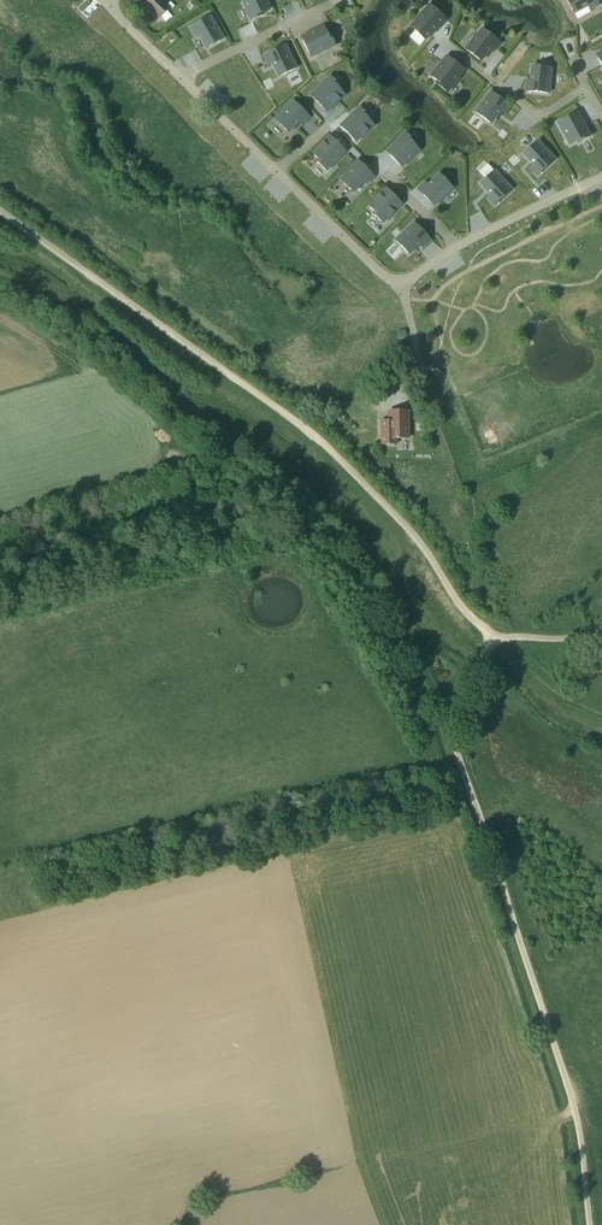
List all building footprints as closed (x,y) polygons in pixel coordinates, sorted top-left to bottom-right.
[(162,0),(139,0),(159,19),(170,8),(162,0)] [(266,0),(246,0),(248,3),(245,5),(252,20),(263,15),(262,13),(270,9),(266,0)] [(596,0),(567,0),(574,13),(591,4),(593,7),(599,5),(596,0)] [(442,28),(448,21),(433,8),(420,22),(425,27),(419,33),(429,42),(434,37),(435,37),(443,29),(442,28)] [(191,28),(194,33),(198,31),(208,48),(223,39),(210,16),(191,28)] [(328,35),(324,27),(302,38),(311,57),(335,45),(330,34),(328,35)] [(500,50),(504,45),(486,31),(470,52),(485,63),(497,48),(500,50)] [(285,45),(265,55),(268,61),(272,59),(280,76),(297,68),(285,45)] [(465,70),(451,59),(435,79),(442,84),(440,86),(451,94),(462,80),(459,78),(465,70)] [(527,91),(549,93),(551,68),(533,66),(531,86),(527,85),(527,91)] [(311,96),(326,112),(344,94),(338,88),(340,86),(331,77),(311,96)] [(509,105),(491,92),(476,112),(490,123),(502,108),(505,110),(509,105)] [(275,120),(289,132),(302,118),(305,121),(309,117),(293,101),(275,120)] [(368,119),(369,117),(360,108),(341,126),(356,142),(374,125),(368,119)] [(574,114),(559,123),(571,145),(578,141),(579,143),(591,136),(582,121),(579,123),(574,114)] [(415,142),(406,133),(394,145),(396,148),(389,155),(402,167),(419,150),(413,144),(415,142)] [(345,151),(330,136),(313,154),(319,160),(317,162),(327,171),(345,151)] [(538,175),(555,160),(537,141),(524,153),(537,167),(534,170),(538,175)] [(374,176),(358,161),(340,179),(353,192),(367,178),(370,181),(374,176)] [(495,205),(512,190),(494,171),(481,183),(494,198),(491,200),(495,205)] [(439,174),(426,188),(423,185),(418,190),(434,206),(452,187),(439,174)] [(402,204),(386,189),(369,206),(375,212),(374,214),(383,223),(402,204)] [(430,239),(414,223),(396,241),(409,254),(423,240),(426,243),(430,239)] [(397,331),(399,339),(407,337),(405,330),(397,331)] [(409,438),(408,411),(389,412),(389,421),(380,421),(381,444),(396,444),(396,438),(409,438)] [(484,434),(489,445),(501,439),(496,429),(484,434)]
